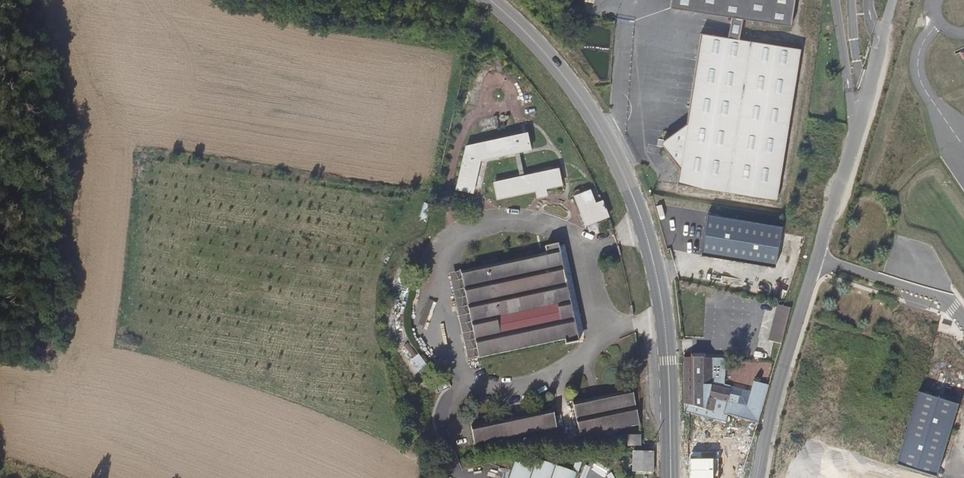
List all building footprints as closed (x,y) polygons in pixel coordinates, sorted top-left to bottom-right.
[(784,0),(661,0),(657,31),(717,38),(714,57),(701,56),(695,105),(654,141),(672,165),(669,180),(772,195),(789,67),(727,58),(730,39),(779,45),(784,0)] [(516,150),(523,149),(535,147),(531,128),(471,141),(461,184),(478,188),(485,156),(516,150)] [(527,168),(523,149),(516,150),(521,170),(527,168)] [(562,161),(527,168),(521,170),(497,174),(501,195),(565,182),(562,161)] [(594,188),(577,194),(587,222),(611,213),(604,195),(597,197),(594,188)] [(782,224),(711,212),(703,255),(774,268),(782,224)] [(480,356),(566,340),(566,343),(581,339),(561,241),(547,244),(548,249),(463,266),(480,356)] [(772,337),(778,340),(790,301),(780,298),(772,337)] [(684,351),(683,373),(712,377),(710,353),(684,351)] [(410,360),(419,373),(428,367),(419,353),(410,360)] [(683,373),(682,372),(684,409),(725,411),(756,412),(763,391),(752,388),(748,387),(747,391),(730,387),(731,382),(712,377),(683,373)] [(763,391),(767,377),(755,375),(752,388),(763,391)] [(631,387),(570,399),(577,434),(638,422),(631,387)] [(960,403),(920,390),(899,462),(942,473),(960,403)] [(549,406),(469,421),(472,438),(553,424),(549,406)] [(724,417),(712,415),(706,441),(713,443),(719,424),(722,424),(724,417)] [(642,431),(627,431),(627,441),(641,442),(642,431)] [(632,468),(653,467),(653,449),(633,448),(632,468)] [(533,454),(530,462),(513,456),(510,466),(488,460),(483,477),(484,477),(572,477),(575,469),(533,454)] [(690,456),(690,477),(712,477),(713,457),(690,456)]
